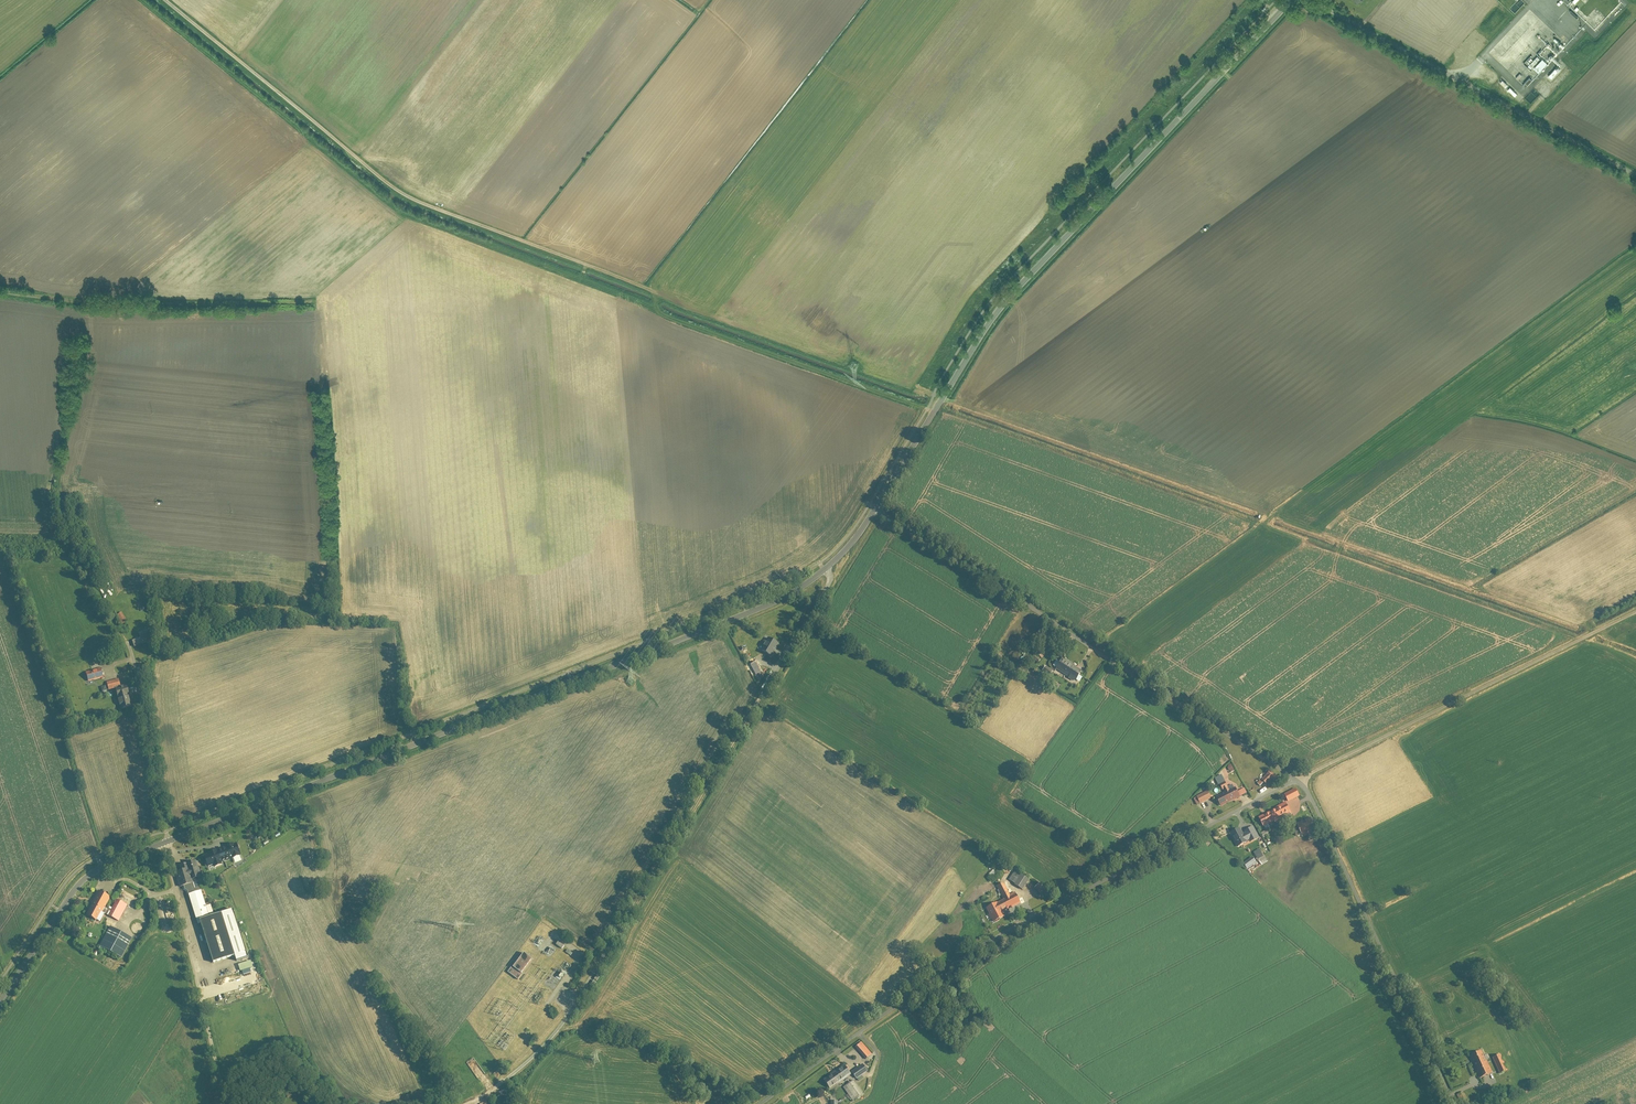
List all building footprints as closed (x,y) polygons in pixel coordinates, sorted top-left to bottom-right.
[(1531,69),(1541,72),(1551,60),(1552,57),(1551,56),(1550,56),(1547,60),(1545,59),(1546,58),(1547,53),(1548,53),(1545,51),(1542,50),(1539,53),(1538,53),(1536,57),(1531,55),(1525,63),(1531,69)] [(1556,63),(1547,74),(1553,78),(1562,68),(1556,63)] [(1525,73),(1519,80),(1527,87),(1533,80),(1525,73)] [(1516,96),(1518,94),(1512,87),(1509,89),(1516,96)] [(125,614),(119,618),(124,626),(130,623),(125,614)] [(153,629),(138,634),(140,640),(155,635),(153,629)] [(133,642),(135,649),(153,642),(151,636),(133,642)] [(761,651),(770,656),(777,645),(768,639),(766,643),(764,642),(762,646),(763,647),(761,651)] [(1034,654),(1043,660),(1052,646),(1043,640),(1034,654)] [(763,656),(749,663),(758,682),(764,678),(759,669),(767,665),(763,656)] [(1065,660),(1058,671),(1076,682),(1082,670),(1065,660)] [(1048,666),(1043,672),(1051,678),(1056,672),(1048,666)] [(86,674),(89,682),(104,678),(102,670),(86,674)] [(108,684),(110,691),(121,688),(119,680),(108,684)] [(128,688),(116,692),(122,710),(135,706),(128,688)] [(1270,774),(1258,786),(1260,789),(1265,785),(1267,786),(1272,780),(1275,783),(1280,777),(1273,771),(1270,774)] [(1219,784),(1224,794),(1217,798),(1223,808),(1248,794),(1243,785),(1232,791),(1226,779),(1219,784)] [(1285,796),(1289,802),(1300,796),(1296,790),(1285,796)] [(1197,798),(1200,804),(1211,799),(1208,792),(1197,798)] [(1288,805),(1260,819),(1265,829),(1293,814),(1288,805)] [(1311,819),(1298,826),(1304,837),(1317,830),(1311,819)] [(1258,838),(1253,827),(1245,832),(1246,833),(1243,835),(1246,841),(1249,839),(1250,842),(1258,838)] [(1233,838),(1237,847),(1247,842),(1246,841),(1243,835),(1242,833),(1240,833),(1238,830),(1232,833),(1234,838),(1233,838)] [(239,855),(240,855),(236,844),(232,846),(232,845),(226,847),(227,848),(216,852),(216,851),(209,854),(210,855),(204,857),(209,871),(215,869),(215,867),(221,865),(220,862),(233,857),(235,862),(240,860),(239,855)] [(1263,854),(1256,858),(1261,866),(1268,863),(1263,854)] [(189,892),(190,896),(198,923),(211,919),(203,892),(202,888),(196,890),(194,884),(192,885),(190,876),(192,876),(194,882),(204,879),(200,862),(189,865),(181,866),(183,873),(178,874),(182,888),(186,887),(186,891),(189,892)] [(1016,873),(1011,882),(1025,890),(1030,881),(1016,873)] [(1004,901),(987,909),(993,922),(1005,916),(1004,912),(1022,904),(1018,895),(1014,897),(1007,881),(997,886),(1004,901)] [(1040,884),(1036,889),(1043,896),(1048,891),(1040,884)] [(98,892),(86,915),(98,922),(110,899),(98,892)] [(117,901),(108,916),(119,922),(127,907),(117,901)] [(201,924),(214,964),(237,957),(224,916),(201,924)] [(111,927),(100,948),(122,960),(134,940),(111,927)] [(520,975),(531,961),(523,955),(513,969),(511,968),(507,974),(518,982),(522,976),(520,975)] [(253,961),(239,965),(242,973),(255,969),(253,961)] [(862,1044),(856,1049),(867,1060),(872,1055),(862,1044)] [(1483,1051),(1470,1057),(1479,1079),(1492,1073),(1483,1051)] [(1503,1054),(1493,1059),(1501,1074),(1511,1069),(1503,1054)] [(865,1066),(853,1074),(858,1081),(870,1073),(865,1066)] [(824,1081),(830,1089),(850,1075),(844,1067),(824,1081)] [(855,1082),(845,1089),(853,1101),(864,1094),(855,1082)]
